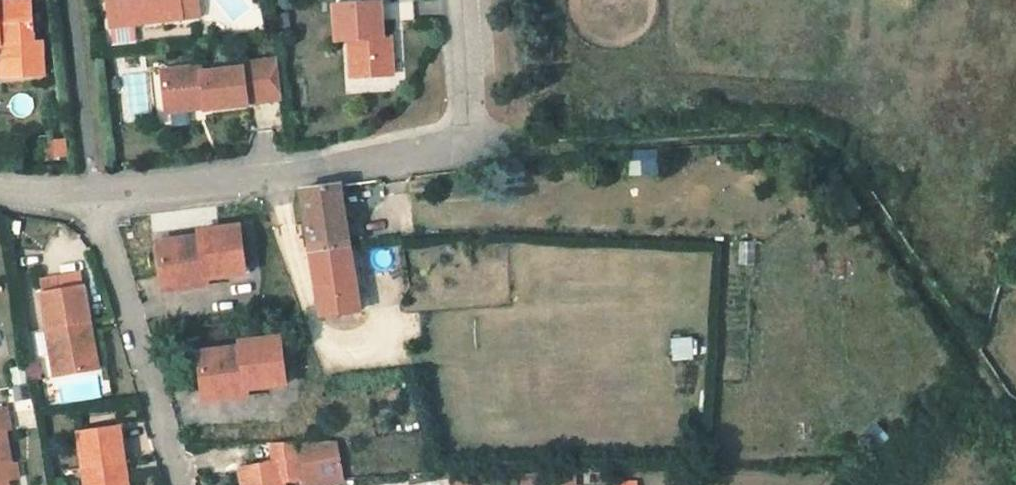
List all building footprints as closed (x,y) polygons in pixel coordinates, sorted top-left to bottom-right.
[(92,25),(116,22),(118,36),(185,27),(181,0),(89,0),(92,25)] [(0,9),(0,53),(22,51),(18,8),(0,9)] [(375,12),(328,16),(331,47),(344,46),(348,85),(390,80),(386,48),(379,48),(375,12)] [(118,36),(116,22),(92,25),(94,40),(118,36)] [(0,53),(0,85),(30,82),(27,50),(22,51),(0,53)] [(156,80),(160,113),(200,108),(201,117),(240,111),(240,110),(275,105),(270,66),(236,71),(237,75),(198,81),(197,74),(156,80)] [(201,117),(200,108),(160,113),(161,122),(201,117)] [(46,142),(49,158),(66,155),(63,139),(46,142)] [(657,175),(656,148),(626,150),(628,177),(657,175)] [(337,242),(349,241),(343,184),(300,187),(308,244),(337,242)] [(155,240),(162,291),(205,285),(204,277),(243,271),(236,223),(195,229),(196,234),(155,240)] [(308,244),(315,293),(354,288),(349,241),(337,242),(308,244)] [(53,374),(97,367),(83,285),(39,292),(53,374)] [(356,309),(354,288),(315,293),(318,314),(356,309)] [(196,350),(202,401),(245,396),(244,388),(283,383),(277,335),(237,340),(237,345),(196,350)] [(670,359),(691,360),(692,336),(670,336),(670,359)] [(0,478),(8,477),(1,443),(6,443),(3,422),(0,423),(0,484),(2,484),(0,478)] [(873,446),(887,437),(878,423),(864,431),(873,446)] [(125,469),(132,468),(125,433),(84,441),(93,484),(128,484),(125,469)] [(286,459),(292,484),(336,484),(331,455),(286,459)] [(286,459),(260,461),(262,483),(249,484),(292,484),(286,459)] [(125,469),(128,484),(136,484),(132,468),(125,469)] [(575,470),(552,472),(553,484),(576,484),(575,470)]
